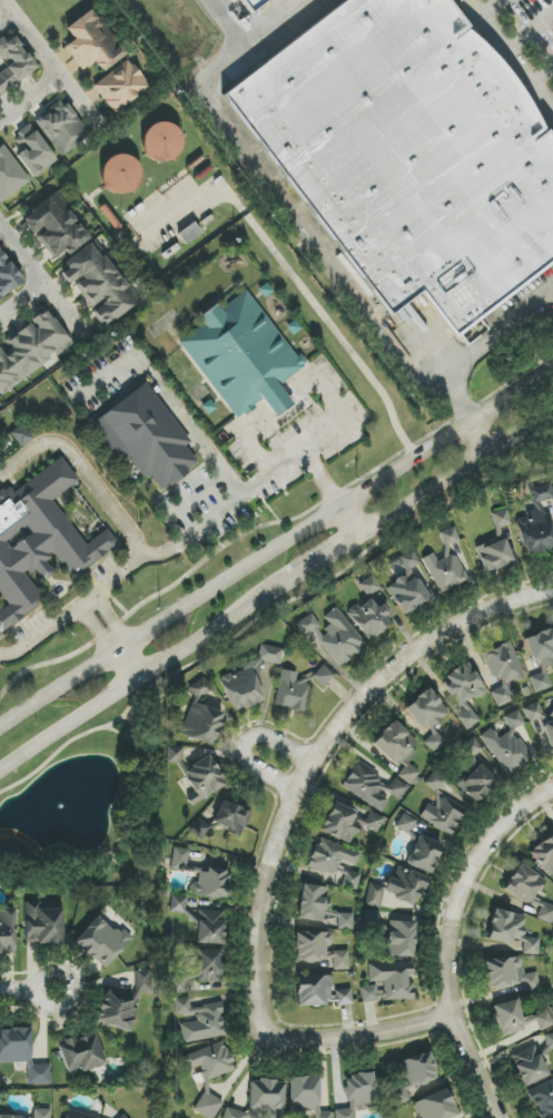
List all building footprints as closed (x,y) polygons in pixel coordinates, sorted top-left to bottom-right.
[(224,94),(342,0),(452,0),(552,137),(552,263),(454,336),(417,293),(391,314),(224,94)] [(253,13),(242,0),(269,0),(253,13)] [(81,72),(95,62),(101,72),(126,55),(93,8),(64,28),(72,39),(63,45),(81,72)] [(37,69),(11,32),(0,40),(0,56),(7,67),(0,72),(0,95),(37,69)] [(150,90),(131,60),(93,83),(111,113),(150,90)] [(89,137),(64,99),(35,118),(60,156),(89,137)] [(150,120),(139,152),(172,164),(184,131),(150,120)] [(56,163),(32,125),(12,137),(18,147),(14,150),(31,178),(56,163)] [(29,183),(4,144),(0,147),(0,202),(29,183)] [(138,156),(104,155),(103,192),(137,192),(138,156)] [(90,239),(57,192),(21,218),(32,233),(33,233),(55,263),(90,239)] [(105,327),(139,301),(93,241),(59,268),(105,327)] [(4,295),(22,283),(0,249),(0,297),(4,295)] [(278,385),(303,368),(248,289),(221,309),(217,304),(198,317),(203,324),(179,341),(235,421),(263,400),(275,417),(292,404),(278,385)] [(56,357),(55,357),(72,345),(48,310),(6,339),(12,349),(4,355),(0,350),(0,396),(56,357)] [(189,443),(146,383),(90,423),(116,458),(124,452),(142,479),(149,474),(161,491),(199,464),(185,445),(189,443)] [(33,437),(22,424),(10,434),(21,447),(33,437)] [(12,602),(0,612),(0,629),(1,630),(37,602),(14,573),(51,545),(77,578),(119,545),(103,523),(89,533),(61,498),(80,483),(61,459),(19,491),(8,478),(0,484),(0,587),(12,602)] [(531,502),(552,500),(552,498),(552,485),(530,487),(531,502)] [(550,516),(542,517),(539,502),(532,504),(534,514),(516,517),(524,556),(552,550),(552,532),(550,516)] [(500,527),(511,525),(507,509),(490,513),(496,541),(503,540),(500,527)] [(476,547),(482,572),(512,564),(506,540),(476,547)] [(384,589),(404,616),(430,598),(410,570),(420,562),(410,549),(394,561),(403,575),(384,589)] [(364,641),(393,626),(376,593),(381,591),(373,576),(358,583),(366,599),(348,609),(364,641)] [(338,667),(366,646),(336,607),(318,620),(312,612),(294,625),(304,638),(311,632),(338,667)] [(552,628),(523,638),(531,662),(537,660),(540,669),(552,665),(552,628)] [(481,653),(492,680),(498,678),(502,687),(491,692),(497,706),(515,699),(509,684),(525,678),(511,641),(481,653)] [(264,700),(255,674),(260,672),(262,661),(280,665),(283,649),(260,644),(257,658),(243,663),(241,671),(232,674),(230,674),(219,678),(232,712),(264,700)] [(457,707),(485,694),(470,662),(442,675),(457,707)] [(323,688),(334,676),(324,666),(313,678),(323,688)] [(303,712),(309,685),(295,682),(297,673),(281,669),(273,705),(303,712)] [(535,693),(551,687),(546,672),(530,677),(535,693)] [(187,686),(194,700),(212,691),(205,677),(187,686)] [(450,713),(428,688),(404,708),(429,736),(423,742),(433,754),(445,743),(432,728),(450,713)] [(212,746),(224,714),(191,702),(179,735),(212,746)] [(523,709),(529,723),(544,716),(538,702),(523,709)] [(479,721),(471,709),(457,718),(465,730),(479,721)] [(507,775),(532,758),(514,730),(525,723),(516,710),(502,719),(510,730),(499,738),(492,728),(480,735),(507,775)] [(552,746),(552,713),(540,716),(548,747),(552,746)] [(341,787),(381,813),(391,798),(398,803),(419,771),(407,763),(421,741),(389,720),(372,747),(403,767),(391,786),(356,763),(341,787)] [(167,763),(182,764),(182,747),(167,747),(167,763)] [(199,801),(226,786),(210,756),(182,770),(199,801)] [(456,785),(475,804),(497,783),(477,763),(456,785)] [(419,818),(451,836),(466,809),(438,793),(445,781),(430,772),(423,785),(438,794),(431,805),(428,803),(419,818)] [(241,834),(249,811),(221,801),(213,824),(241,834)] [(351,843),(358,825),(378,832),(383,817),(369,812),(367,816),(331,803),(321,833),(351,843)] [(417,820),(402,813),(395,828),(409,835),(417,820)] [(197,818),(189,830),(202,840),(211,828),(197,818)] [(442,845),(417,835),(406,865),(430,874),(442,845)] [(543,840),(529,852),(549,877),(552,874),(552,836),(543,840)] [(309,868),(344,877),(342,886),(357,890),(361,874),(339,868),(341,861),(357,865),(360,851),(317,840),(309,868)] [(186,872),(188,849),(173,847),(171,870),(186,872)] [(552,921),(552,905),(534,900),(535,897),(546,880),(519,863),(507,883),(504,891),(518,900),(540,906),(536,919),(552,924),(552,921)] [(426,878),(399,867),(394,879),(389,877),(382,893),(416,905),(426,878)] [(229,870),(207,869),(207,873),(198,873),(197,883),(191,883),(190,897),(228,898),(229,870)] [(364,905),(380,908),(385,887),(369,883),(364,905)] [(323,923),(329,888),(302,884),(297,919),(323,923)] [(170,912),(185,913),(186,897),(171,896),(170,912)] [(61,902),(24,903),(25,944),(63,943),(61,902)] [(15,955),(16,910),(0,910),(0,954),(15,955)] [(224,911),(198,910),(197,944),(223,944),(224,911)] [(387,956),(413,957),(414,922),(388,921),(388,925),(378,925),(379,911),(363,910),(363,932),(387,933),(387,956)] [(538,955),(539,939),(523,937),(525,914),(491,911),(488,942),(511,943),(511,939),(523,940),(522,954),(538,955)] [(103,969),(129,942),(100,914),(74,941),(103,969)] [(349,970),(348,950),(332,950),(332,932),(295,933),(295,962),(333,961),(333,970),(349,970)] [(196,949),(195,968),(173,968),(172,993),(186,993),(186,982),(220,982),(220,950),(196,949)] [(523,991),(539,990),(538,973),(522,974),(522,958),(484,960),(485,988),(523,986),(523,991)] [(361,1001),(413,1001),(412,963),(368,963),(368,985),(361,985),(361,1001)] [(134,971),(135,993),(151,993),(150,970),(134,971)] [(351,989),(334,990),(333,976),(296,977),(297,1006),(351,1004),(351,989)] [(94,1021),(129,1033),(141,1002),(106,989),(94,1021)] [(183,1043),(226,1035),(220,1002),(191,1007),(190,997),(173,1000),(176,1016),(195,1013),(196,1021),(180,1024),(183,1043)] [(520,1018),(516,1000),(492,1005),(499,1037),(526,1030),(525,1026),(537,1024),(538,1030),(552,1027),(549,1012),(520,1018)] [(27,1062),(28,1085),(50,1084),(49,1064),(31,1065),(30,1028),(0,1029),(0,1063),(27,1062)] [(56,1042),(69,1077),(106,1064),(94,1033),(74,1041),(72,1036),(56,1042)] [(541,1055),(552,1051),(552,1033),(543,1037),(545,1041),(510,1055),(523,1086),(549,1076),(541,1055)] [(187,1070),(199,1066),(203,1081),(234,1072),(225,1042),(183,1055),(187,1070)] [(394,1105),(416,1099),(413,1088),(438,1081),(430,1052),(396,1062),(402,1086),(390,1089),(394,1105)] [(354,1107),(376,1106),(374,1074),(345,1075),(347,1109),(335,1110),(335,1117),(355,1117),(354,1107)] [(315,1111),(315,1117),(332,1117),(332,1112),(320,1112),(319,1077),(289,1077),(290,1111),(315,1111)] [(539,1117),(547,1117),(552,1116),(552,1078),(527,1089),(539,1117)] [(223,1117),(246,1117),(246,1113),(284,1114),(284,1081),(249,1080),(249,1111),(224,1110),(223,1117)] [(457,1117),(447,1089),(414,1102),(420,1117),(454,1117),(457,1117)] [(205,1091),(193,1109),(207,1117),(214,1117),(223,1103),(205,1091)] [(50,1110),(33,1109),(33,1117),(0,1116),(0,1117),(50,1117),(50,1110)] [(68,1109),(65,1117),(99,1117),(68,1109)]
